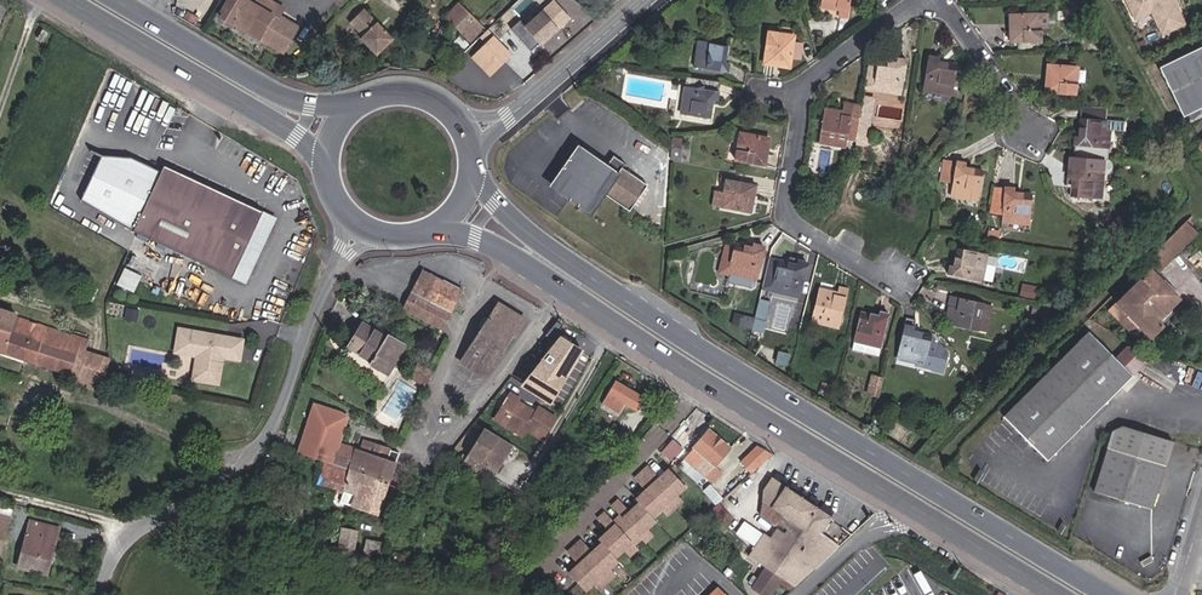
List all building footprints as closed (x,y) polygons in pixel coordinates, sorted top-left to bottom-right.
[(260,8),(265,0),(227,0),(218,16),(258,39),(272,15),(260,8)] [(277,6),(267,0),(265,0),(260,8),(272,15),(273,13),(277,6)] [(849,0),(822,0),(821,8),(840,10),(839,16),(847,17),(849,0)] [(1173,0),(1126,0),(1134,18),(1148,12),(1155,13),(1165,34),(1185,25),(1173,0)] [(541,44),(569,18),(553,2),(525,27),(541,44)] [(464,35),(477,23),(459,5),(446,18),(464,35)] [(394,39),(364,9),(349,23),(362,36),(369,43),(366,46),(377,57),(394,39)] [(193,25),(197,17),(188,11),(183,20),(193,25)] [(291,39),(298,27),(273,13),(272,15),(258,39),(263,42),(272,28),(291,39)] [(1041,41),(1041,28),(1047,28),(1047,13),(1008,14),(1009,23),(1012,23),(1012,28),(1009,28),(1009,43),(1018,42),(1036,42),(1041,41)] [(470,41),(483,29),(477,23),(464,35),(470,41)] [(282,54),(291,39),(272,28),(263,42),(282,54)] [(794,41),(795,35),(767,31),(762,65),(772,66),(773,62),(773,59),(782,60),(781,64),(791,65),(792,60),(794,41)] [(494,49),(506,60),(513,54),(493,35),(486,42),(494,49)] [(369,43),(362,36),(359,39),(366,46),(369,43)] [(466,45),(458,37),(444,51),(452,59),(466,45)] [(721,62),(723,53),(726,54),(728,44),(702,40),(701,49),(697,49),(694,68),(727,73),(729,63),(721,62)] [(800,61),(803,43),(794,41),(792,60),(800,61)] [(503,62),(486,44),(472,58),(490,75),(503,62)] [(1201,108),(1201,46),(1159,68),(1183,117),(1201,108)] [(952,90),(956,65),(947,63),(946,67),(938,65),(938,62),(939,58),(929,56),(923,90),(942,93),(943,89),(952,90)] [(901,94),(906,60),(896,59),(895,66),(887,65),(887,61),(869,59),(864,88),(901,94)] [(1075,83),(1076,68),(1051,65),(1050,72),(1054,73),(1053,82),(1049,81),(1046,81),(1045,92),(1076,95),(1077,83),(1075,83)] [(717,101),(719,82),(686,77),(681,105),(686,106),(685,115),(710,119),(711,109),(708,109),(709,100),(713,101),(717,101)] [(868,126),(873,99),(863,97),(861,106),(858,124),(868,126)] [(858,124),(861,106),(844,103),(842,111),(824,108),(820,135),(823,135),(822,143),(846,147),(847,139),(856,141),(858,124)] [(903,119),(904,108),(878,106),(877,117),(903,119)] [(1079,107),(1079,120),(1102,120),(1102,107),(1079,107)] [(1072,138),(1072,158),(1102,159),(1106,160),(1106,129),(1121,129),(1122,120),(1106,120),(1102,120),(1079,120),(1077,120),(1077,127),(1083,127),(1082,138),(1072,138)] [(865,146),(868,126),(858,124),(856,141),(855,144),(865,146)] [(765,165),(767,154),(764,153),(760,153),(762,144),(765,145),(767,138),(741,133),(739,148),(737,148),(735,160),(765,165)] [(681,149),(682,138),(672,137),(671,148),(681,149)] [(647,185),(622,167),(625,163),(613,155),(606,166),(578,147),(570,159),(568,158),(562,166),(564,168),(557,177),(560,192),(569,199),(568,200),(577,207),(578,205),(590,213),(604,193),(629,211),(647,185)] [(679,160),(681,149),(671,148),(670,159),(679,160)] [(136,232),(162,172),(130,157),(101,155),(80,200),(136,232)] [(1094,199),(1094,191),(1100,191),(1102,159),(1072,158),(1068,158),(1066,178),(1075,179),(1074,190),(1069,190),(1069,197),(1094,199)] [(952,183),(956,162),(943,160),(939,181),(952,183)] [(979,196),(983,171),(974,169),(973,172),(965,171),(965,167),(966,164),(956,162),(952,183),(950,195),(969,199),(970,194),(979,196)] [(233,278),(263,212),(164,165),(162,172),(136,232),(233,278)] [(747,202),(749,195),(752,196),(754,196),(756,185),(737,181),(738,177),(725,174),(725,178),(722,192),(729,193),(726,208),(749,212),(751,203),(747,202)] [(1002,215),(1004,188),(993,187),(989,213),(1002,215)] [(1030,219),(1032,194),(1022,193),(1022,197),(1013,196),(1014,192),(1014,188),(1004,188),(1002,215),(1002,222),(1021,223),(1021,219),(1030,219)] [(726,208),(729,193),(722,192),(714,190),(711,205),(726,208)] [(246,284),(277,218),(263,212),(233,278),(246,284)] [(1114,245),(1127,231),(1114,220),(1102,234),(1114,245)] [(1169,259),(1197,231),(1186,221),(1158,249),(1169,259)] [(999,241),(1000,232),(988,230),(986,239),(999,241)] [(1120,252),(1134,236),(1127,230),(1127,231),(1114,245),(1113,246),(1120,252)] [(728,269),(734,244),(725,241),(718,269),(717,274),(728,276),(736,278),(737,271),(728,269)] [(756,281),(764,246),(753,244),(753,245),(745,243),(744,246),(734,244),(728,269),(737,271),(736,278),(728,276),(727,281),(729,283),(752,289),(754,287),(755,280),(756,281)] [(981,282),(985,265),(979,263),(981,254),(956,249),(955,256),(958,256),(956,265),(953,264),(950,264),(947,275),(981,282)] [(1154,274),(1169,259),(1158,249),(1146,262),(1153,269),(1151,270),(1154,274)] [(996,267),(998,258),(987,255),(985,265),(996,267)] [(799,298),(808,262),(787,257),(784,268),(765,264),(760,289),(799,298)] [(134,292),(141,276),(125,268),(117,285),(134,292)] [(402,309),(444,331),(462,291),(421,270),(402,309)] [(1158,319),(1179,298),(1154,274),(1151,270),(1110,311),(1139,340),(1146,332),(1156,342),(1168,329),(1162,324),(1158,319)] [(1034,300),(1037,286),(1022,283),(1019,297),(1034,300)] [(839,328),(848,289),(840,287),(838,293),(820,289),(814,312),(835,316),(834,323),(833,326),(839,328)] [(986,333),(992,306),(950,297),(948,306),(954,307),(950,325),(986,333)] [(766,330),(771,300),(760,298),(756,316),(734,312),(732,325),(766,330)] [(1162,324),(1184,303),(1179,298),(1158,319),(1162,324)] [(483,377),(510,333),(515,337),(525,320),(497,303),(460,362),(483,377)] [(1047,318),(1049,308),(1033,305),(1031,315),(1047,318)] [(950,325),(954,307),(948,306),(944,323),(950,325)] [(138,321),(139,311),(126,308),(124,318),(138,321)] [(15,318),(16,315),(0,309),(0,329),(30,338),(77,353),(84,355),(89,341),(15,318)] [(878,356),(889,314),(878,311),(877,314),(876,318),(868,316),(869,312),(862,310),(852,350),(878,356)] [(834,323),(835,316),(814,312),(813,319),(834,323)] [(932,342),(923,340),(923,337),(923,336),(915,334),(916,330),(918,321),(907,319),(896,364),(920,369),(945,376),(950,352),(933,337),(932,342)] [(359,324),(346,349),(370,361),(368,365),(387,375),(405,342),(389,334),(386,338),(359,324)] [(30,338),(0,329),(0,352),(24,359),(30,338)] [(239,360),(243,340),(179,329),(175,352),(197,356),(202,357),(206,362),(205,368),(199,367),(197,380),(218,384),(222,357),(239,360)] [(1047,461),(1133,375),(1115,358),(1089,332),(1003,417),(1047,461)] [(71,374),(77,353),(30,338),(24,359),(71,374)] [(563,338),(522,386),(552,407),(586,353),(563,338)] [(1146,362),(1128,345),(1115,358),(1133,375),(1146,362)] [(101,384),(108,363),(84,355),(77,353),(71,374),(101,384)] [(205,368),(206,362),(202,357),(197,356),(193,380),(197,380),(199,367),(205,368)] [(427,388),(433,374),(418,364),(410,377),(427,388)] [(150,390),(153,375),(133,371),(133,376),(132,382),(131,386),(150,390)] [(101,384),(71,374),(68,382),(99,391),(101,384)] [(878,396),(883,379),(871,376),(867,393),(878,396)] [(644,398),(616,382),(604,402),(618,411),(623,401),(637,409),(644,398)] [(543,439),(556,418),(539,407),(535,412),(534,415),(527,412),(529,408),(517,401),(519,399),(510,393),(500,409),(508,414),(503,423),(522,435),(526,429),(543,439)] [(339,444),(348,416),(340,412),(316,404),(299,453),(326,462),(389,484),(397,462),(389,460),(392,450),(365,441),(362,451),(357,449),(357,450),(339,444)] [(503,423),(508,414),(500,409),(495,418),(503,423)] [(1152,510),(1173,442),(1123,426),(1112,431),(1093,492),(1152,510)] [(514,444),(488,427),(465,462),(483,472),(488,464),(496,470),(514,444)] [(621,451),(632,440),(620,429),(609,441),(621,451)] [(705,478),(730,448),(709,430),(683,460),(705,478)] [(751,474),(773,454),(757,445),(740,462),(751,474)] [(953,470),(962,461),(957,456),(948,465),(953,470)] [(389,484),(326,462),(319,484),(343,492),(354,495),(350,505),(379,515),(389,484)] [(659,478),(647,465),(640,471),(652,484),(659,478)] [(677,494),(685,487),(669,469),(659,478),(652,484),(669,502),(677,494)] [(645,491),(652,484),(640,471),(633,478),(645,491)] [(840,546),(822,533),(831,518),(772,478),(763,490),(759,515),(776,527),(778,524),(788,530),(787,532),(778,526),(777,527),(768,540),(761,535),(746,558),(764,569),(750,589),(758,594),(768,594),(776,584),(787,591),(812,569),(813,570),(840,546)] [(669,502),(652,484),(645,491),(636,499),(639,503),(652,517),(660,509),(669,502)] [(350,505),(354,495),(343,492),(340,502),(350,505)] [(676,509),(684,502),(677,494),(669,502),(676,509)] [(630,511),(618,498),(610,505),(620,516),(622,518),(630,511)] [(667,517),(676,509),(669,502),(660,509),(667,517)] [(13,507),(0,503),(0,513),(10,516),(13,507)] [(652,517),(639,503),(630,511),(622,518),(638,536),(647,528),(655,521),(652,517)] [(732,518),(718,503),(711,510),(724,526),(732,518)] [(613,521),(604,511),(596,518),(608,531),(616,524),(613,521)] [(10,516),(0,513),(0,556),(10,516)] [(634,545),(641,539),(638,536),(622,518),(620,516),(613,521),(616,524),(608,531),(598,540),(602,543),(615,557),(623,550),(632,542),(634,545)] [(48,556),(55,528),(30,521),(18,567),(30,570),(31,564),(49,568),(52,557),(48,556)] [(788,530),(778,524),(776,527),(777,527),(778,526),(787,532),(788,530)] [(52,557),(59,528),(55,528),(48,556),(52,557)] [(654,536),(647,528),(638,536),(641,539),(645,544),(654,536)] [(353,552),(357,533),(343,530),(339,547),(328,544),(327,547),(314,545),(312,552),(356,561),(358,553),(353,552)] [(379,562),(383,543),(366,539),(362,558),(379,562)] [(592,552),(580,539),(573,545),(585,558),(592,552)] [(629,556),(638,549),(634,545),(632,542),(623,550),(629,556)] [(610,568),(618,561),(615,557),(602,543),(592,552),(585,558),(601,576),(610,568)] [(578,565),(585,558),(573,545),(566,552),(578,565)] [(601,576),(585,558),(578,565),(568,573),(585,591),(593,584),(601,576)] [(47,575),(49,568),(31,564),(30,570),(47,575)] [(607,583),(616,575),(610,568),(601,576),(607,583)] [(599,590),(607,583),(601,576),(593,584),(599,590)]
